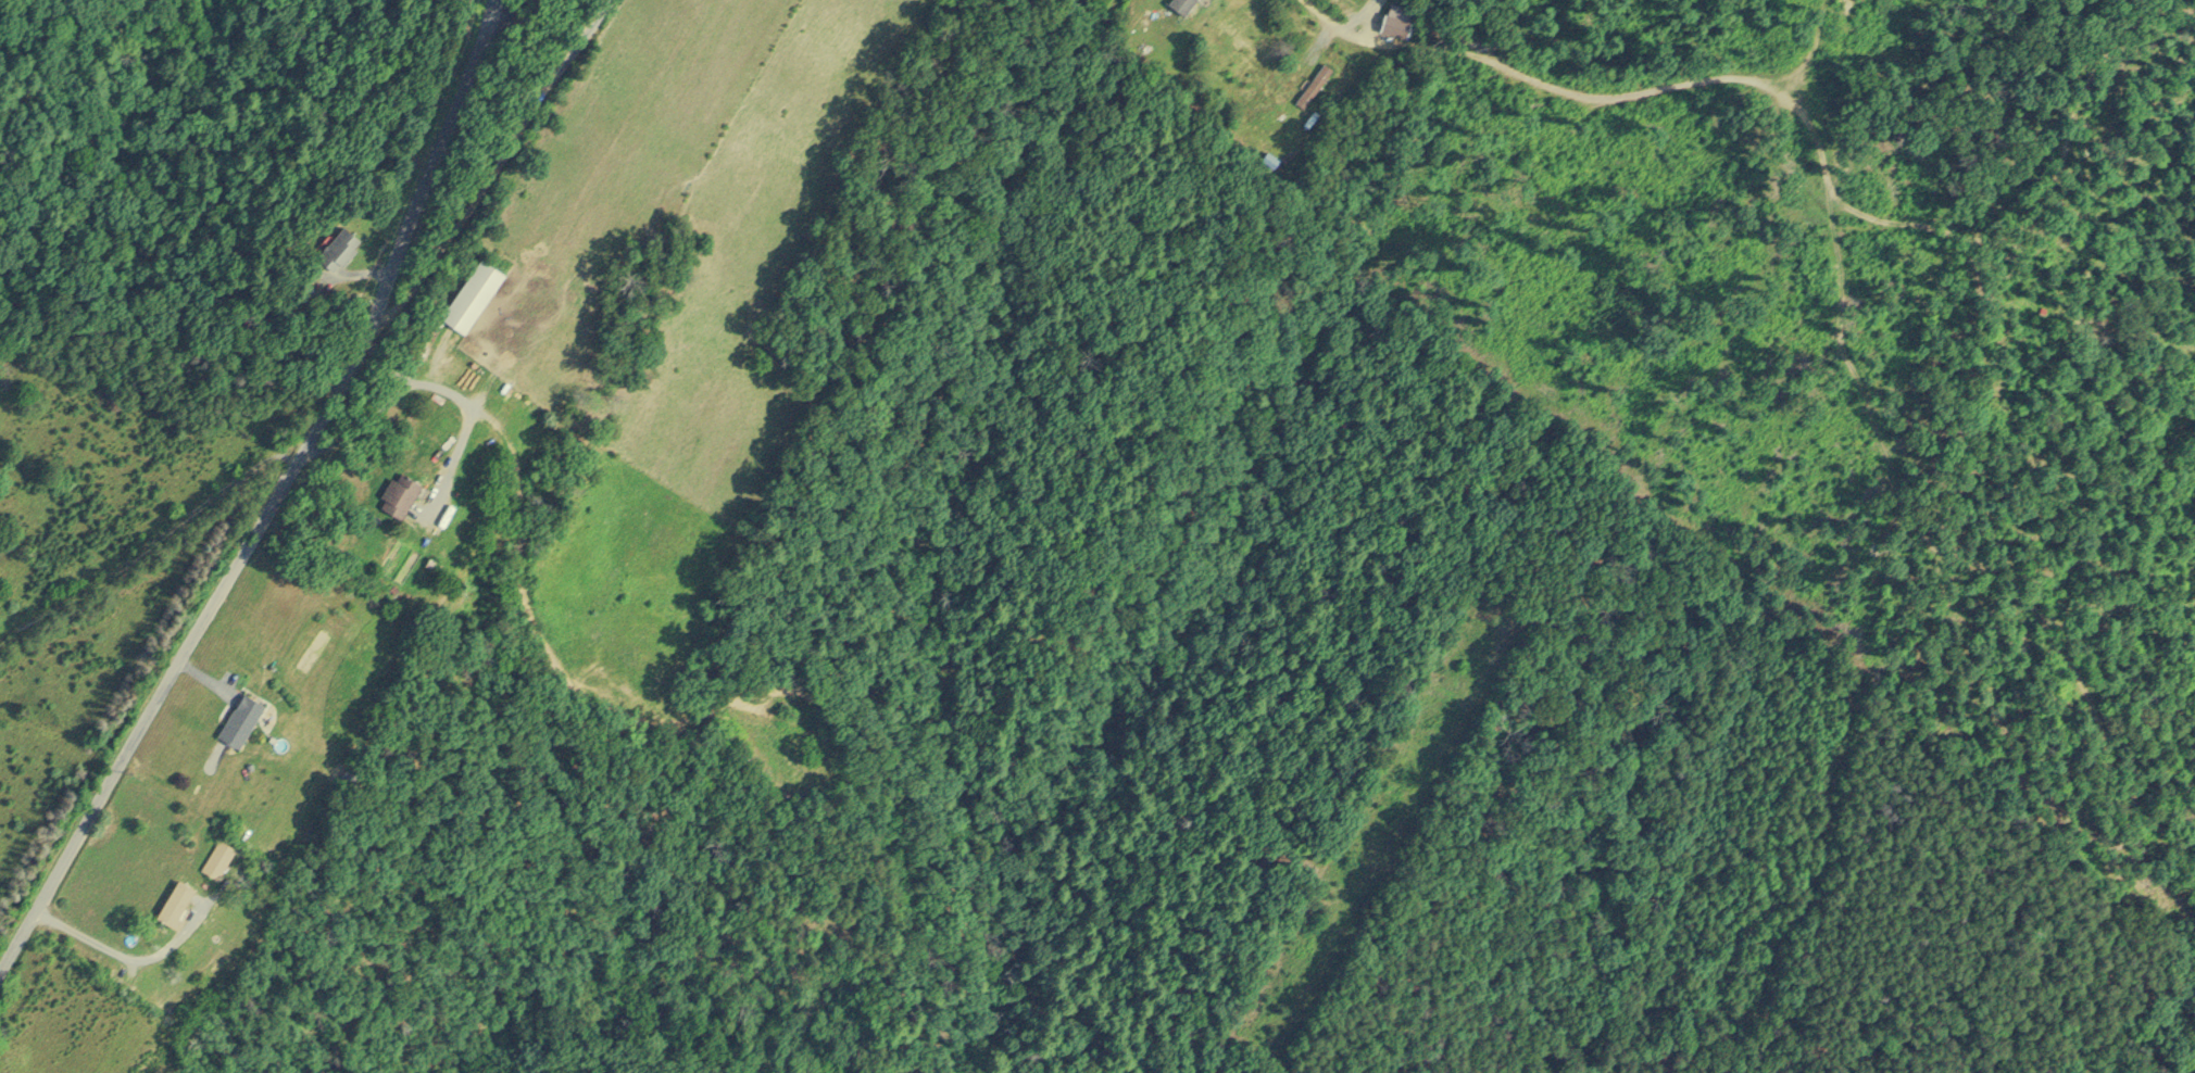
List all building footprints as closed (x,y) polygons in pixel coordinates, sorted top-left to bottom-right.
[(1193,0),(1167,0),(1164,4),(1182,16),(1193,0)] [(1333,68),(1321,60),(1294,102),(1305,110),(1333,68)] [(362,239),(342,225),(319,258),(339,272),(362,239)] [(463,333),(502,271),(474,255),(436,317),(463,333)] [(416,483),(391,470),(373,505),(398,518),(416,483)] [(235,747),(261,704),(239,690),(212,733),(235,747)] [(233,848),(218,837),(197,866),(212,877),(233,848)] [(150,916),(172,929),(178,918),(174,916),(191,887),(172,876),(150,916)]
